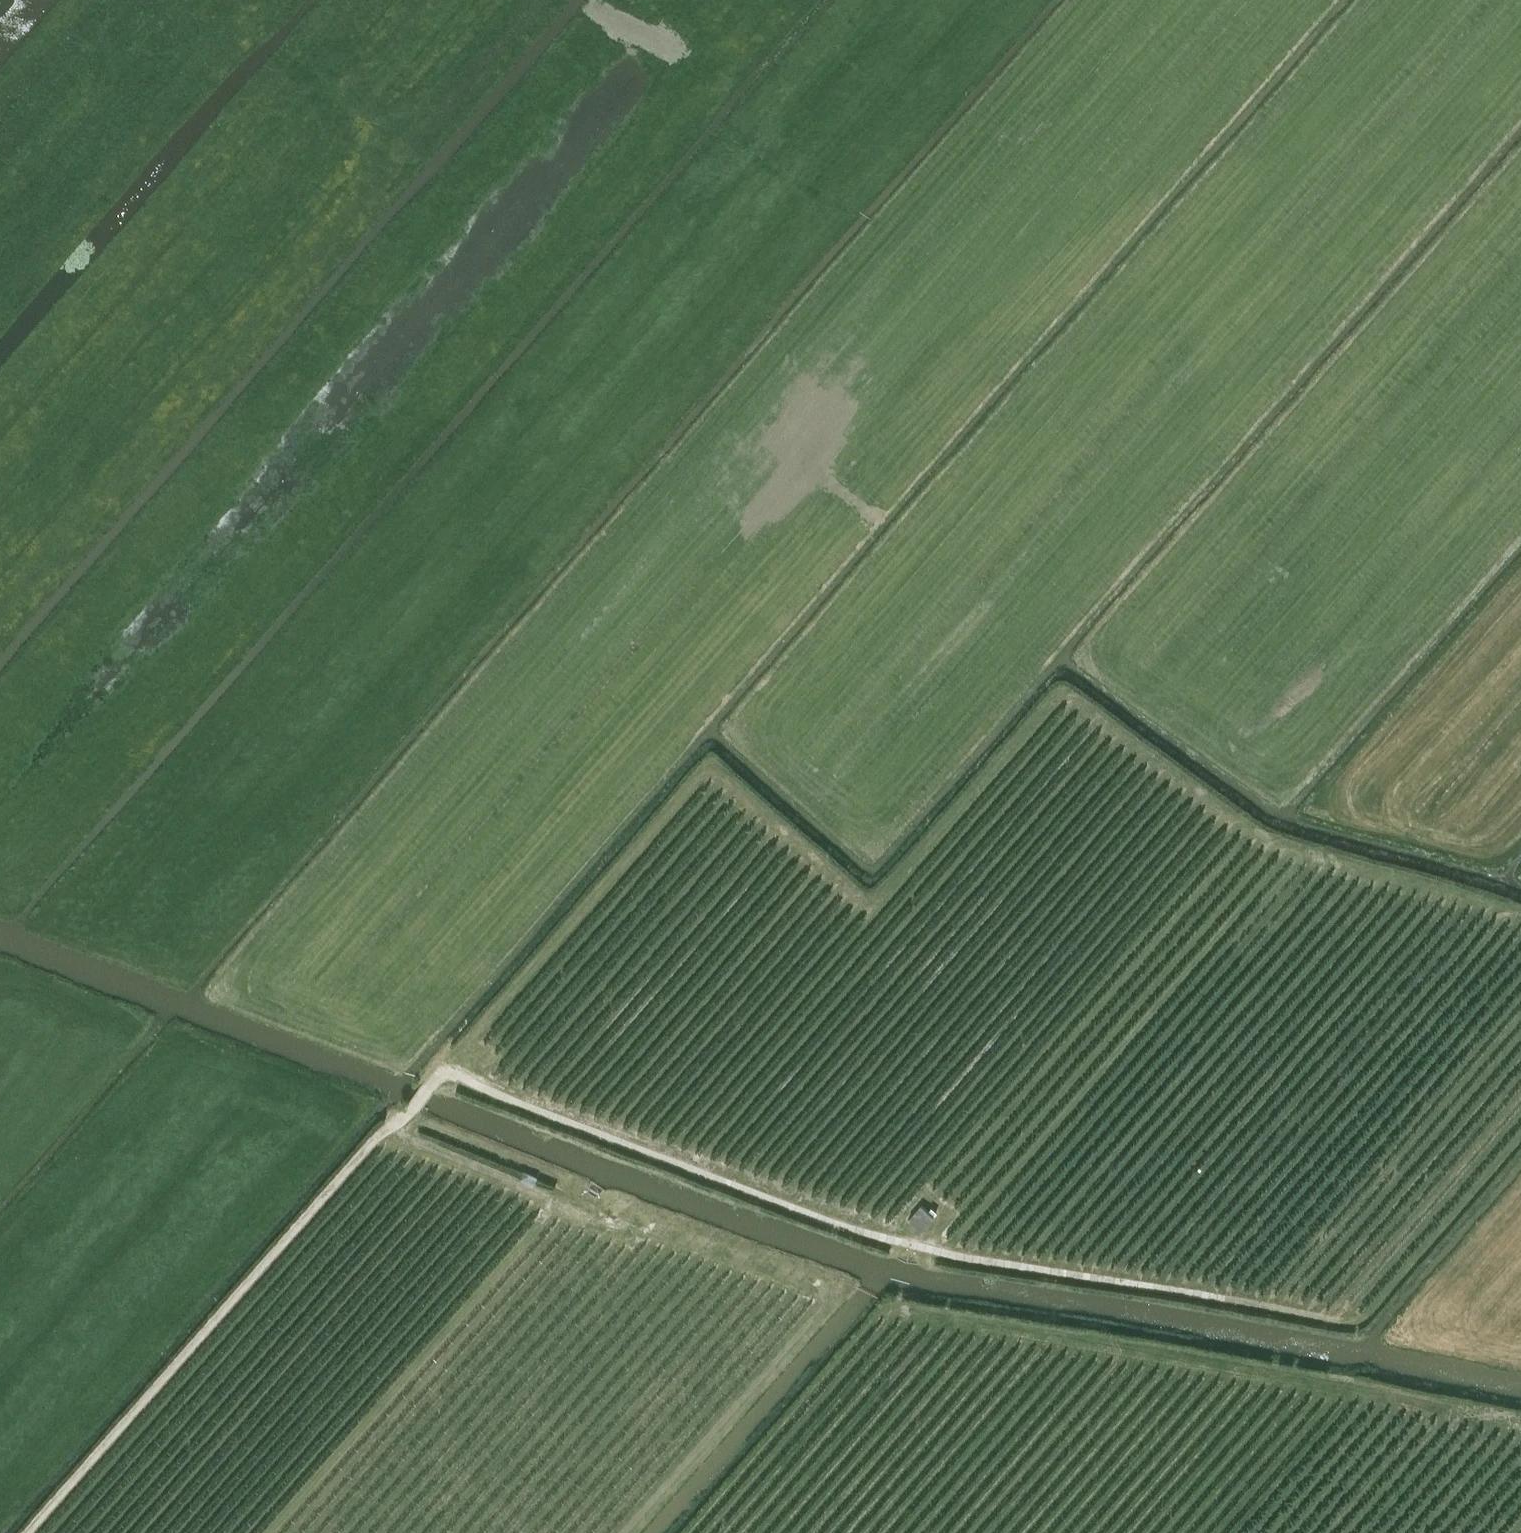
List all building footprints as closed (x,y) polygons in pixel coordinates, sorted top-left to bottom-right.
[(524,1170),(520,1178),(533,1184),(537,1176),(524,1170)] [(921,1204),(908,1219),(922,1230),(934,1215),(921,1204)]
